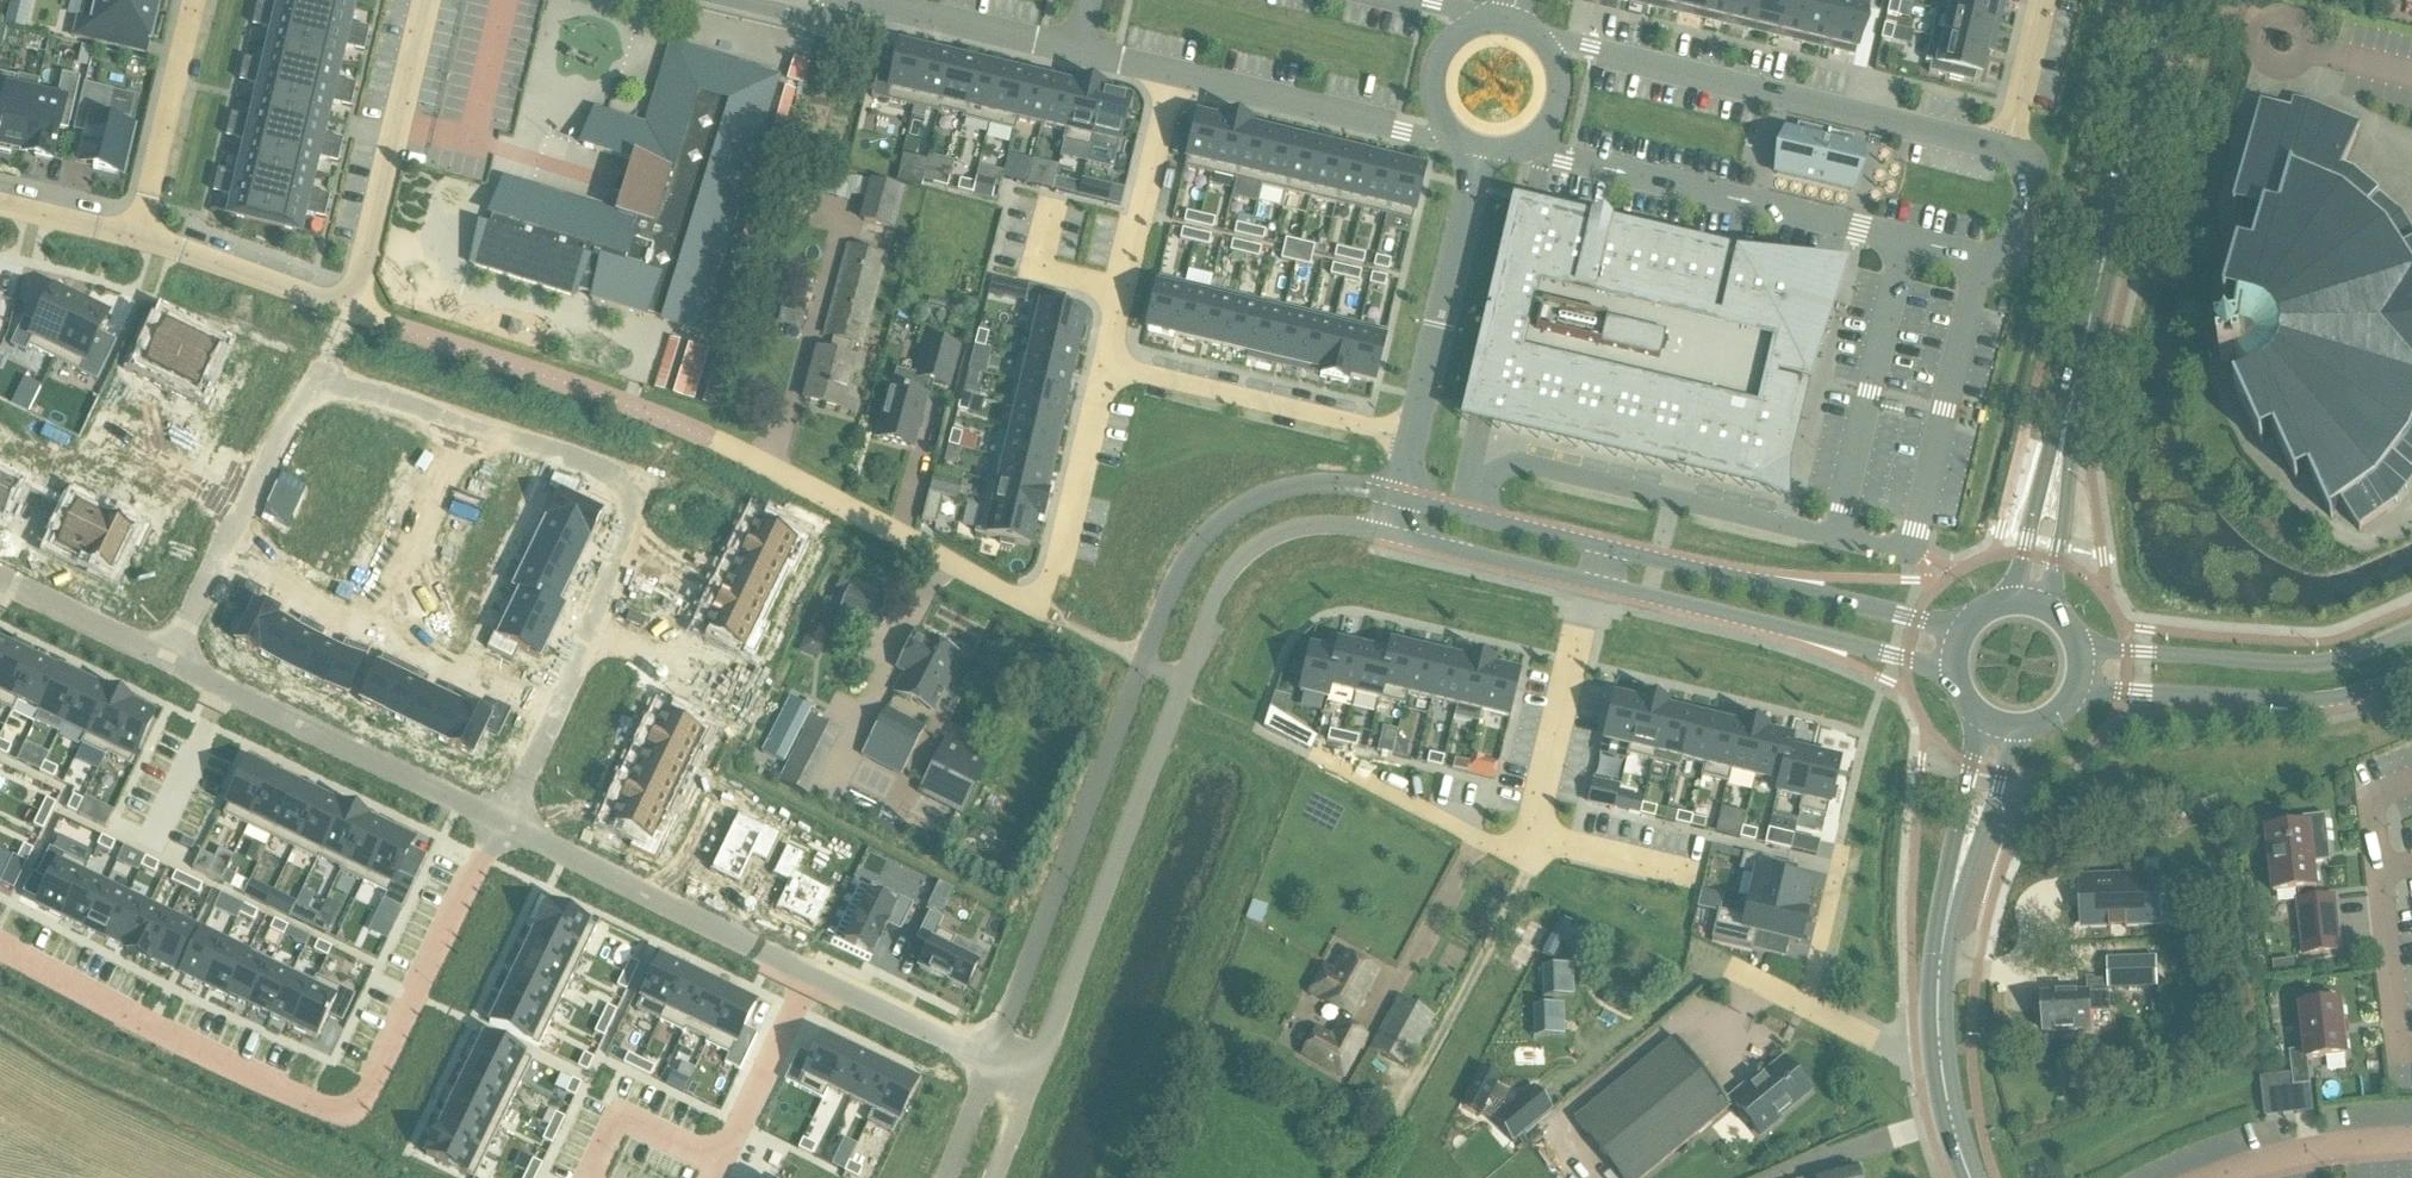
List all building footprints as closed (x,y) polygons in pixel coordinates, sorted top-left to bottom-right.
[(6,27),(25,31),(33,0),(12,0),(6,27)] [(156,13),(102,0),(85,0),(80,22),(78,21),(74,38),(113,47),(116,33),(149,41),(156,13)] [(156,13),(159,0),(102,0),(156,13)] [(318,0),(281,0),(279,8),(258,3),(255,14),(311,28),(318,0)] [(352,7),(324,0),(318,0),(311,28),(367,41),(370,30),(348,25),(352,7)] [(1655,3),(1680,9),(1682,0),(1656,0),(1655,3)] [(1680,9),(1705,15),(1709,0),(1682,0),(1680,9)] [(1705,15),(1731,21),(1735,0),(1709,0),(1705,15)] [(1731,21),(1756,27),(1762,0),(1735,0),(1731,21)] [(1756,27),(1780,33),(1788,0),(1762,0),(1756,27)] [(1780,33),(1806,39),(1815,0),(1788,0),(1780,33)] [(1806,39),(1831,45),(1841,0),(1840,0),(1815,0),(1806,39)] [(1841,0),(1831,45),(1857,51),(1867,7),(1841,0)] [(1891,0),(1888,14),(1897,17),(1901,3),(1891,0)] [(1937,11),(1993,24),(1999,0),(1940,0),(1937,11)] [(1937,11),(1931,36),(1987,49),(1993,24),(1937,11)] [(304,55),(311,28),(255,14),(253,25),(274,30),(270,47),(304,55)] [(1885,25),(1882,40),(1891,42),(1895,28),(1885,25)] [(364,52),(367,41),(311,28),(304,55),(339,64),(343,47),(364,52)] [(1932,37),(1926,62),(1931,64),(1929,73),(1974,84),(1976,75),(1981,76),(1987,49),(1931,36),(1931,37),(1932,37)] [(618,214),(504,179),(488,230),(482,228),(470,265),(575,297),(577,291),(593,296),(592,299),(645,315),(647,309),(665,314),(664,319),(701,331),(780,75),(671,42),(646,124),(595,108),(583,145),(634,161),(628,180),(623,178),(618,194),(624,196),(618,214)] [(927,52),(928,53),(928,52),(901,46),(899,46),(893,72),(879,69),(872,98),(886,101),(914,108),(927,52)] [(298,83),(304,55),(270,47),(266,64),(245,59),(242,70),(298,83)] [(914,108),(912,118),(924,121),(926,111),(940,114),(941,111),(940,111),(952,58),(928,53),(927,52),(914,108)] [(335,81),(339,64),(304,55),(298,83),(354,97),(357,86),(335,81)] [(965,117),(977,64),(952,58),(940,111),(941,111),(963,117),(965,117)] [(795,61),(789,79),(803,84),(809,65),(795,61)] [(989,126),(1002,70),(977,64),(965,117),(963,117),(963,119),(989,126)] [(291,111),(298,83),(242,70),(240,81),(261,86),(257,103),(291,111)] [(1017,121),(1027,76),(1002,70),(989,126),(1015,132),(1018,121),(1017,121)] [(37,96),(16,91),(19,78),(0,74),(0,113),(3,114),(0,126),(0,153),(11,155),(13,149),(24,152),(37,96)] [(57,101),(37,96),(24,152),(35,154),(35,157),(52,161),(54,151),(56,152),(58,144),(56,144),(59,129),(68,130),(80,78),(63,74),(57,101)] [(1042,126),(1053,82),(1027,76),(1017,121),(1018,121),(1042,126)] [(808,78),(789,147),(837,161),(856,92),(808,78)] [(1067,132),(1078,88),(1076,88),(1053,82),(1042,126),(1066,132),(1067,132)] [(1092,138),(1103,94),(1104,94),(1105,89),(1077,82),(1076,88),(1078,88),(1067,132),(1066,132),(1063,143),(1090,150),(1091,147),(1093,138),(1092,138)] [(351,107),(354,97),(298,83),(291,111),(326,119),(330,102),(351,107)] [(95,165),(94,170),(117,175),(130,119),(108,114),(113,91),(85,84),(74,131),(88,134),(81,162),(95,165)] [(1130,100),(1104,94),(1103,94),(1092,138),(1093,138),(1091,147),(1117,153),(1130,100)] [(2403,215),(2364,182),(2356,176),(2354,175),(2343,170),(2358,134),(2308,114),(2263,103),(2264,101),(2262,101),(2235,210),(2237,210),(2239,205),(2266,211),(2254,261),(2242,258),(2243,253),(2240,252),(2227,309),(2230,309),(2231,303),(2243,306),(2235,339),(2219,341),(2222,364),(2238,362),(2253,393),(2242,399),(2239,393),(2236,394),(2262,446),(2265,445),(2262,440),(2273,434),(2297,481),(2299,480),(2297,475),(2308,470),(2332,518),(2334,517),(2332,512),(2342,505),(2361,532),(2363,530),(2361,529),(2388,510),(2382,501),(2392,495),(2398,487),(2411,469),(2411,229),(2403,215)] [(284,139),(291,111),(257,103),(253,120),(232,115),(229,126),(284,139)] [(322,136),(326,119),(291,111),(284,139),(341,152),(343,141),(322,136)] [(1211,175),(1223,123),(1222,122),(1197,116),(1185,169),(1211,175)] [(1236,181),(1248,128),(1250,129),(1251,123),(1223,117),(1222,122),(1223,123),(1211,175),(1236,181)] [(1786,132),(1777,174),(1851,191),(1861,149),(1851,147),(1853,138),(1798,125),(1796,134),(1786,132)] [(277,167),(284,139),(229,126),(226,136),(248,142),(244,159),(277,167)] [(1261,187),(1273,134),(1250,129),(1248,128),(1236,181),(1261,187)] [(398,268),(438,141),(406,132),(367,258),(398,268)] [(1286,193),(1298,140),(1273,134),(1261,187),(1286,193)] [(338,163),(341,152),(284,139),(277,167),(313,175),(317,158),(338,163)] [(1311,199),(1324,146),(1298,140),(1286,193),(1311,199)] [(1336,205),(1349,152),(1324,146),(1311,199),(1336,205)] [(1361,211),(1374,158),(1349,152),(1336,205),(1361,211)] [(1386,217),(1399,164),(1374,158),(1361,211),(1386,217)] [(271,194),(277,167),(244,159),(240,175),(219,170),(216,181),(271,194)] [(1412,223),(1425,170),(1423,170),(1423,169),(1399,164),(1386,217),(1412,223)] [(309,192),(313,175),(277,167),(271,194),(328,208),(330,197),(309,192)] [(921,189),(923,181),(924,175),(900,169),(897,183),(921,189)] [(852,198),(854,172),(814,171),(813,197),(852,198)] [(951,178),(936,174),(933,185),(948,189),(951,178)] [(861,223),(897,232),(907,189),(858,178),(854,194),(868,198),(861,223)] [(1082,185),(1056,179),(1053,190),(1079,196),(1082,185)] [(1108,203),(1112,187),(1083,180),(1082,185),(1079,196),(1108,203)] [(264,223),(271,194),(216,181),(213,192),(235,197),(230,215),(264,223)] [(958,191),(973,194),(975,184),(960,181),(958,191)] [(992,199),(995,187),(976,182),(973,195),(992,199)] [(325,219),(328,208),(271,194),(264,223),(300,232),(304,214),(325,219)] [(1776,487),(1820,298),(1808,279),(1607,232),(1606,234),(1589,230),(1589,228),(1518,211),(1469,415),(1776,487)] [(1199,226),(1201,216),(1187,213),(1184,223),(1199,226)] [(1213,230),(1215,220),(1201,216),(1199,226),(1213,230)] [(1249,238),(1251,228),(1237,225),(1234,235),(1249,238)] [(1263,242),(1266,231),(1251,228),(1249,238),(1263,242)] [(1195,243),(1197,233),(1183,230),(1180,240),(1195,243)] [(1209,247),(1211,237),(1197,233),(1195,243),(1209,247)] [(1298,254),(1301,243),(1286,240),(1284,250),(1298,254)] [(1245,255),(1247,245),(1233,242),(1230,252),(1245,255)] [(1313,257),(1315,247),(1301,243),(1298,254),(1313,257)] [(1259,259),(1262,248),(1247,245),(1245,255),(1259,259)] [(886,258),(846,247),(823,336),(833,338),(829,355),(817,352),(804,400),(841,409),(853,361),(848,360),(853,342),(863,345),(886,258)] [(1349,262),(1352,252),(1337,248),(1334,258),(1349,262)] [(1296,264),(1298,254),(1284,250),(1281,260),(1296,264)] [(1366,255),(1352,252),(1349,262),(1363,265),(1366,255)] [(1310,267),(1313,257),(1298,254),(1296,264),(1310,267)] [(1389,271),(1391,261),(1376,258),(1374,268),(1389,271)] [(1345,279),(1348,269),(1333,265),(1330,275),(1345,279)] [(1362,272),(1348,269),(1345,279),(1359,282),(1362,272)] [(1385,288),(1387,278),(1372,275),(1370,285),(1385,288)] [(1172,337),(1185,284),(1159,278),(1146,331),(1148,331),(1148,332),(1173,338),(1174,337),(1172,337)] [(1197,343),(1210,290),(1185,284),(1172,337),(1174,337),(1197,343)] [(1029,288),(1025,305),(1032,307),(1025,333),(1034,335),(1034,334),(1078,344),(1078,346),(1079,346),(1085,319),(1084,319),(1085,317),(1063,312),(1066,297),(1029,288)] [(1222,349),(1235,296),(1210,290),(1197,343),(1222,349)] [(24,320),(11,347),(26,354),(29,348),(54,360),(81,305),(54,292),(37,326),(24,320)] [(779,293),(770,324),(789,329),(798,298),(779,293)] [(1248,355),(1260,302),(1235,296),(1222,349),(1248,355)] [(81,305),(54,360),(98,382),(117,343),(99,335),(108,318),(102,315),(104,310),(88,302),(85,307),(81,305)] [(1273,361),(1285,308),(1260,302),(1248,355),(1273,361)] [(1298,367),(1310,314),(1285,308),(1273,361),(1298,367)] [(1323,372),(1335,320),(1310,314),(1298,367),(1321,372),(1323,372)] [(1348,378),(1360,326),(1335,320),(1323,372),(1321,372),(1320,378),(1348,384),(1349,379),(1348,378)] [(135,347),(124,370),(138,377),(167,391),(193,336),(165,323),(150,354),(135,347)] [(1386,332),(1360,326),(1348,378),(1349,379),(1374,384),(1386,332)] [(979,331),(975,346),(985,349),(989,334),(979,331)] [(1028,358),(1028,359),(1072,369),(1078,346),(1078,344),(1034,334),(1034,335),(1028,358)] [(193,336),(167,391),(209,411),(220,388),(206,381),(221,350),(193,336)] [(960,345),(928,337),(915,389),(892,383),(878,438),(912,447),(930,381),(949,386),(960,345)] [(1020,356),(1014,383),(1022,385),(1022,384),(1067,394),(1072,369),(1028,359),(1028,358),(1020,356)] [(972,358),(968,371),(986,375),(989,362),(972,358)] [(1022,385),(1016,409),(1061,419),(1067,394),(1022,384),(1022,385)] [(962,396),(958,411),(968,413),(972,398),(962,396)] [(1016,409),(1010,434),(1055,445),(1061,419),(1016,409)] [(953,431),(949,446),(959,449),(963,434),(953,431)] [(1005,458),(1004,459),(1049,470),(1055,445),(1010,434),(1005,458)] [(395,471),(399,462),(386,456),(382,465),(395,471)] [(990,481),(990,482),(1043,495),(1043,493),(1049,470),(1004,459),(1005,458),(996,456),(990,481)] [(395,471),(382,465),(377,473),(391,480),(395,471)] [(4,525),(26,479),(0,467),(0,523),(4,525)] [(297,467),(289,485),(326,503),(334,485),(297,467)] [(934,475),(929,494),(943,497),(958,501),(962,482),(934,475)] [(544,517),(544,518),(549,521),(549,520),(590,539),(602,515),(575,501),(582,485),(583,485),(555,476),(549,490),(556,494),(544,517)] [(988,480),(981,506),(1037,520),(1037,521),(1042,522),(1049,495),(1043,493),(1043,495),(990,482),(990,481),(988,480)] [(289,485),(280,503),(317,521),(326,503),(289,485)] [(70,518),(55,549),(83,563),(107,514),(81,501),(84,496),(67,488),(55,511),(70,518)] [(382,498),(369,491),(365,500),(378,506),(382,498)] [(923,518),(922,522),(936,525),(943,497),(929,494),(923,518)] [(374,515),(378,506),(365,500),(360,508),(374,515)] [(280,503),(272,520),(309,538),(317,521),(280,503)] [(493,521),(497,512),(484,506),(480,514),(493,521)] [(981,506),(975,534),(1030,547),(1037,521),(1037,520),(981,506)] [(107,514),(83,563),(111,577),(126,546),(141,553),(152,529),(135,521),(132,526),(107,514)] [(489,529),(493,521),(480,514),(476,523),(489,529)] [(272,520),(263,539),(300,557),(309,538),(272,520)] [(549,521),(538,543),(578,563),(590,539),(549,520),(549,521)] [(756,520),(742,548),(790,571),(789,572),(794,575),(815,532),(789,520),(783,533),(756,520)] [(365,533),(352,526),(347,535),(361,541),(365,533)] [(357,550),(361,541),(347,535),(343,543),(357,550)] [(527,565),(527,566),(567,586),(578,563),(538,543),(527,565)] [(742,548),(729,575),(777,598),(789,572),(790,571),(742,548)] [(462,552),(457,561),(470,567),(475,558),(462,552)] [(466,576),(470,567),(457,561),(453,569),(466,576)] [(510,587),(516,591),(517,589),(556,608),(556,607),(567,586),(527,566),(527,565),(522,562),(521,564),(510,587)] [(347,571),(333,564),(329,573),(342,579),(347,571)] [(716,602),(764,625),(764,624),(777,598),(729,575),(716,602)] [(315,593),(322,580),(313,576),(307,589),(315,593)] [(330,584),(322,580),(315,593),(324,597),(330,584)] [(248,584),(235,610),(249,617),(236,642),(259,654),(279,612),(280,613),(283,608),(260,596),(262,591),(248,584)] [(516,591),(506,612),(552,635),(563,612),(564,610),(556,607),(556,608),(517,589),(516,591)] [(840,615),(881,633),(892,607),(851,589),(840,615)] [(799,609),(806,597),(797,592),(791,605),(799,609)] [(359,615),(366,601),(357,597),(350,610),(359,615)] [(374,605),(366,601),(359,615),(368,619),(374,605)] [(716,602),(702,630),(755,656),(769,627),(764,624),(764,625),(716,602)] [(793,622),(799,609),(791,605),(785,618),(793,622)] [(279,612),(259,654),(260,654),(281,664),(301,623),(300,622),(280,613),(279,612)] [(505,613),(487,650),(513,662),(520,649),(540,659),(551,635),(552,635),(506,612),(505,613)] [(301,623),(281,664),(303,675),(320,639),(322,639),(327,629),(325,628),(303,618),(303,617),(300,622),(301,623)] [(342,649),(325,685),(348,697),(370,650),(377,653),(383,640),(353,626),(346,638),(341,649),(342,649)] [(419,643),(425,630),(416,626),(410,639),(419,643)] [(320,639),(303,675),(325,685),(342,649),(341,649),(346,638),(327,629),(322,639),(320,639)] [(434,634),(425,630),(419,643),(427,648),(434,634)] [(780,649),(786,636),(778,632),(771,645),(780,649)] [(905,673),(897,693),(936,713),(964,657),(917,634),(899,670),(905,673)] [(14,650),(0,643),(0,679),(14,650)] [(1327,700),(1327,703),(1350,709),(1354,694),(1364,650),(1338,644),(1336,654),(1337,655),(1329,688),(1330,689),(1327,700)] [(1389,656),(1379,700),(1405,706),(1408,695),(1406,695),(1417,651),(1391,644),(1388,655),(1389,656)] [(462,665),(469,651),(460,647),(454,660),(462,665)] [(1301,690),(1300,693),(1327,700),(1330,689),(1329,688),(1337,655),(1336,654),(1313,649),(1312,649),(1310,649),(1301,690)] [(0,679),(0,706),(13,713),(18,702),(17,702),(37,661),(14,650),(0,679)] [(1364,650),(1354,694),(1379,700),(1389,656),(1388,655),(1366,650),(1364,650)] [(477,656),(469,651),(462,665),(471,669),(477,656)] [(1417,651),(1406,695),(1408,695),(1431,701),(1442,656),(1417,651)] [(384,656),(361,703),(384,714),(407,668),(384,656)] [(1442,656),(1431,701),(1456,707),(1467,662),(1466,662),(1442,656)] [(1467,662),(1456,707),(1482,713),(1492,668),(1493,669),(1495,663),(1467,657),(1466,662),(1467,662)] [(37,661),(17,702),(18,702),(40,713),(60,672),(37,661)] [(407,668),(384,714),(406,725),(424,689),(425,689),(430,679),(429,678),(407,668)] [(1492,668),(1482,713),(1508,719),(1518,675),(1493,669),(1492,668)] [(40,713),(36,721),(60,732),(64,724),(84,683),(60,672),(40,713)] [(84,683),(64,724),(86,735),(87,736),(107,695),(106,694),(84,683)] [(446,699),(428,735),(449,746),(472,699),(449,688),(444,699),(446,699)] [(424,689),(406,725),(428,735),(446,699),(444,699),(425,689),(424,689)] [(86,735),(81,745),(106,758),(107,755),(106,755),(130,706),(131,706),(132,705),(107,693),(106,694),(107,695),(87,736),(86,735)] [(762,752),(785,763),(813,709),(790,697),(762,752)] [(1603,741),(1600,754),(1626,761),(1627,756),(1629,747),(1630,748),(1640,703),(1639,703),(1614,697),(1603,741)] [(1629,747),(1627,756),(1653,762),(1665,709),(1666,709),(1668,704),(1640,697),(1639,703),(1640,703),(1630,748),(1629,747)] [(472,699),(449,746),(473,757),(485,731),(499,738),(511,712),(497,704),(494,710),(472,699)] [(130,706),(106,755),(107,755),(130,766),(154,718),(131,706),(130,706)] [(864,755),(905,773),(927,729),(887,709),(864,755)] [(1270,709),(1264,728),(1289,741),(1297,725),(1270,709)] [(1665,709),(1653,762),(1679,768),(1681,760),(1680,759),(1690,715),(1666,709),(1665,709)] [(663,712),(649,740),(692,761),(705,733),(663,712)] [(1690,715),(1680,759),(1681,760),(1704,765),(1705,765),(1715,721),(1690,715)] [(807,798),(839,732),(811,719),(779,784),(807,798)] [(1704,765),(1701,776),(1728,783),(1731,772),(1730,771),(1740,727),(1739,727),(1715,721),(1705,765),(1704,765)] [(1740,727),(1730,771),(1731,772),(1743,774),(1755,777),(1765,733),(1767,733),(1768,728),(1740,721),(1739,727),(1740,727)] [(1330,731),(1328,741),(1342,744),(1345,734),(1330,731)] [(1765,733),(1755,777),(1779,783),(1780,783),(1788,750),(1789,750),(1792,739),(1767,733),(1765,733)] [(1345,734),(1342,744),(1357,748),(1359,738),(1345,734)] [(649,740),(636,767),(679,788),(692,761),(649,740)] [(724,752),(733,757),(739,744),(731,740),(724,752)] [(7,757),(12,747),(0,741),(0,753),(7,757)] [(963,816),(972,796),(988,761),(947,742),(943,741),(917,796),(963,816)] [(1380,743),(1377,753),(1392,756),(1395,746),(1380,743)] [(1779,783),(1776,794),(1801,800),(1802,800),(1813,755),(1789,750),(1788,750),(1780,783),(1779,783)] [(1430,754),(1427,764),(1442,768),(1445,758),(1430,754)] [(1801,800),(1799,811),(1826,817),(1829,806),(1830,802),(1834,803),(1838,789),(1833,788),(1839,762),(1837,762),(1837,761),(1813,755),(1802,800),(1801,800)] [(1455,760),(1453,770),(1467,773),(1470,763),(1455,760)] [(45,763),(40,773),(53,779),(58,770),(45,763)] [(248,764),(224,815),(248,827),(273,776),(248,764)] [(636,767),(623,794),(666,815),(666,814),(679,788),(636,767)] [(273,776),(248,827),(271,839),(296,787),(273,776)] [(296,787),(271,839),(294,850),(319,799),(296,787)] [(710,803),(714,795),(702,789),(698,797),(710,803)] [(623,794),(609,822),(636,836),(630,849),(656,861),(676,820),(676,819),(666,814),(666,815),(623,794)] [(74,796),(67,810),(77,814),(83,801),(74,796)] [(1636,796),(1632,813),(1640,815),(1642,805),(1644,798),(1636,796)] [(710,803),(698,797),(693,805),(706,812),(710,803)] [(319,799),(294,850),(318,861),(343,808),(342,808),(341,809),(319,799)] [(47,800),(40,813),(50,818),(56,804),(47,800)] [(1642,805),(1640,815),(1655,818),(1657,808),(1642,805)] [(107,828),(114,811),(108,808),(100,825),(106,828),(107,828)] [(343,808),(318,861),(319,862),(320,859),(341,869),(340,872),(341,872),(366,820),(343,808)] [(40,813),(34,826),(43,831),(50,818),(40,813)] [(1678,813),(1675,823),(1690,827),(1693,818),(1693,817),(1678,813)] [(738,816),(711,872),(739,886),(753,857),(768,864),(782,835),(765,827),(764,828),(738,816)] [(2303,828),(2269,832),(2276,893),(2300,891),(2302,902),(2300,902),(2306,955),(2343,952),(2337,905),(2319,907),(2317,889),(2319,889),(2317,863),(2333,862),(2328,816),(2302,818),(2303,828)] [(1693,818),(1690,827),(1704,830),(1706,821),(1693,818)] [(366,820),(341,872),(364,883),(389,832),(366,821),(367,820),(366,820)] [(1742,828),(1740,838),(1755,842),(1757,832),(1742,828)] [(1773,831),(1770,846),(1780,848),(1784,833),(1773,831)] [(389,832),(364,883),(388,895),(384,902),(402,910),(415,883),(398,875),(413,844),(389,832)] [(1784,833),(1780,848),(1791,850),(1794,836),(1784,833)] [(50,849),(37,876),(50,883),(38,907),(63,918),(85,872),(86,873),(89,868),(86,866),(92,853),(58,836),(52,850),(50,849)] [(102,837),(98,846),(111,853),(116,844),(102,837)] [(24,846),(18,859),(27,864),(34,851),(24,846)] [(787,846),(773,876),(788,884),(776,909),(815,927),(832,892),(795,874),(804,855),(787,846)] [(207,877),(216,860),(201,852),(192,870),(207,877)] [(1744,854),(1740,871),(1757,875),(1750,901),(1750,902),(1806,915),(1806,914),(1804,914),(1809,895),(1805,894),(1807,885),(1770,876),(1773,861),(1744,854)] [(13,857),(0,884),(14,891),(27,864),(13,857)] [(146,858),(141,867),(155,874),(159,865),(146,858)] [(85,872),(63,918),(85,929),(107,883),(86,873),(85,872)] [(176,873),(172,882),(185,889),(190,879),(188,879),(176,873)] [(2219,889),(2218,874),(2199,875),(2200,890),(2219,889)] [(244,895),(249,884),(236,877),(230,888),(244,895)] [(2156,877),(2085,879),(2086,927),(2110,926),(2110,930),(2112,930),(2112,926),(2126,925),(2126,929),(2128,929),(2128,925),(2158,924),(2157,904),(2160,904),(2160,897),(2157,897),(2156,877)] [(190,879),(185,889),(199,895),(203,886),(190,879)] [(244,895),(267,906),(274,892),(251,881),(244,895)] [(107,883),(85,929),(107,940),(129,894),(107,883)] [(872,886),(845,942),(873,956),(887,926),(900,933),(913,906),(872,886)] [(267,906),(290,917),(296,905),(297,903),(274,892),(267,906)] [(129,894),(107,940),(127,950),(128,950),(151,904),(129,894)] [(222,895),(215,908),(229,915),(238,919),(240,916),(245,906),(235,901),(222,895)] [(1718,912),(1712,939),(1752,949),(1756,934),(1799,944),(1799,942),(1800,942),(1806,916),(1805,916),(1806,915),(1750,902),(1750,901),(1745,899),(1741,917),(1718,912)] [(127,950),(127,951),(151,963),(151,961),(150,961),(173,915),(151,904),(128,950),(127,950)] [(313,929),(320,916),(296,905),(290,917),(313,929)] [(548,905),(535,931),(584,955),(597,929),(548,905)] [(245,906),(240,916),(254,922),(258,913),(245,906)] [(930,914),(917,941),(930,947),(918,971),(965,993),(978,965),(976,964),(982,952),(938,930),(943,920),(930,914)] [(173,915),(150,961),(151,961),(173,972),(196,926),(173,915)] [(313,929),(326,935),(333,922),(320,916),(313,929)] [(275,921),(270,930),(284,937),(288,927),(275,921)] [(1534,921),(1513,959),(1526,966),(1547,928),(1534,921)] [(1559,921),(1542,954),(1553,960),(1562,942),(1569,928),(1570,927),(1559,921)] [(205,930),(182,976),(205,987),(228,941),(205,930)] [(306,947),(310,938),(296,931),(292,940),(306,947)] [(535,931),(524,954),(573,978),(584,955),(535,931)] [(228,941),(205,987),(227,998),(250,952),(228,941)] [(319,942),(314,952),(327,958),(332,949),(319,942)] [(250,952),(227,998),(249,1008),(272,962),(250,952)] [(524,954),(513,977),(562,1001),(573,978),(524,954)] [(1322,967),(1308,995),(1347,1015),(1335,1038),(1320,1031),(1306,1058),(1348,1080),(1370,1038),(1352,1028),(1357,1020),(1381,973),(1344,955),(1335,974),(1322,967)] [(2157,959),(2108,960),(2109,962),(2109,980),(2112,980),(2112,982),(2112,983),(2112,990),(2158,989),(2157,959)] [(630,960),(624,974),(633,978),(640,965),(630,960)] [(661,960),(636,1011),(660,1023),(685,972),(661,960)] [(272,962),(249,1008),(271,1019),(293,973),(272,962)] [(1564,968),(1542,968),(1543,999),(1573,998),(1573,988),(1564,988),(1564,968)] [(685,972),(660,1023),(683,1034),(708,982),(685,972)] [(293,973),(271,1019),(293,1029),(315,983),(314,983),(293,973)] [(624,974),(617,987),(626,992),(627,992),(633,978),(624,974)] [(315,983),(293,1029),(318,1041),(329,1017),(342,1023),(355,996),(316,977),(314,983),(315,983)] [(513,977),(502,1000),(551,1024),(562,1001),(513,977)] [(2090,995),(2046,996),(2047,1034),(2093,1033),(2093,1015),(2113,1014),(2112,990),(2112,983),(2112,982),(2112,980),(2109,980),(2097,981),(2090,981),(2090,995)] [(708,982),(683,1034),(684,1034),(685,1032),(706,1042),(705,1044),(706,1045),(731,994),(708,982)] [(1489,987),(1484,997),(1496,1004),(1502,994),(1489,987)] [(731,994),(706,1045),(729,1056),(725,1064),(739,1072),(757,1036),(744,1030),(756,1006),(731,994)] [(1371,1051),(1409,1071),(1437,1019),(1399,999),(1371,1051)] [(490,1025),(539,1048),(551,1024),(502,1000),(490,1025)] [(2309,1060),(2348,1055),(2342,1003),(2301,1008),(2306,1050),(2290,1052),(2294,1087),(2312,1085),(2309,1060)] [(608,1007),(601,1020),(611,1025),(617,1011),(608,1007)] [(1554,1007),(1533,1008),(1533,1038),(1564,1038),(1564,1028),(1555,1028),(1554,1007)] [(601,1020),(595,1034),(603,1038),(604,1038),(611,1025),(601,1020)] [(484,1037),(472,1061),(521,1085),(533,1061),(484,1037)] [(799,1052),(785,1082),(823,1101),(828,1091),(827,1090),(847,1049),(846,1049),(846,1048),(823,1037),(812,1059),(799,1052)] [(1726,1102),(1673,1038),(1575,1119),(1618,1177),(1646,1177),(1664,1163),(1732,1109),(1726,1102)] [(1546,1048),(1512,1048),(1512,1060),(1546,1060),(1546,1048)] [(847,1049),(827,1090),(828,1091),(850,1102),(870,1061),(847,1049)] [(578,1068),(586,1072),(588,1072),(594,1059),(593,1058),(585,1054),(578,1068)] [(624,1064),(637,1071),(642,1061),(628,1055),(624,1064)] [(472,1061),(461,1084),(510,1108),(521,1085),(472,1061)] [(642,1061),(637,1071),(651,1077),(655,1068),(642,1061)] [(870,1061),(850,1102),(872,1112),(873,1113),(893,1072),(870,1061)] [(1778,1118),(1810,1093),(1784,1061),(1752,1086),(1750,1084),(1731,1099),(1761,1135),(1780,1120),(1778,1118)] [(691,1080),(677,1073),(673,1071),(666,1085),(684,1093),(691,1080)] [(872,1112),(867,1123),(893,1135),(918,1083),(893,1072),(873,1113),(872,1112)] [(1481,1072),(1463,1106),(1480,1115),(1488,1099),(1503,1107),(1509,1096),(1494,1088),(1498,1080),(1481,1072)] [(2285,1076),(2262,1079),(2266,1111),(2280,1109),(2281,1115),(2298,1113),(2295,1092),(2287,1093),(2285,1076)] [(572,1080),(566,1093),(574,1097),(575,1098),(582,1084),(581,1084),(572,1080)] [(461,1084),(450,1108),(498,1131),(510,1108),(461,1084)] [(1533,1086),(1493,1120),(1512,1144),(1553,1110),(1552,1108),(1534,1087),(1533,1086)] [(450,1108),(438,1131),(487,1155),(498,1131),(450,1108)] [(556,1114),(549,1127),(559,1132),(565,1119),(564,1118),(556,1114)] [(549,1127),(543,1141),(552,1145),(559,1132),(549,1127)] [(426,1156),(471,1177),(475,1177),(487,1155),(438,1131),(426,1156)] [(799,1149),(812,1156),(812,1155),(817,1146),(803,1140),(799,1149)] [(850,1162),(852,1156),(839,1150),(832,1165),(845,1171),(850,1162)] [(527,1174),(535,1177),(536,1177),(543,1165),(542,1165),(533,1160),(527,1174)] [(845,1171),(845,1172),(858,1177),(863,1168),(850,1162),(845,1171)]
